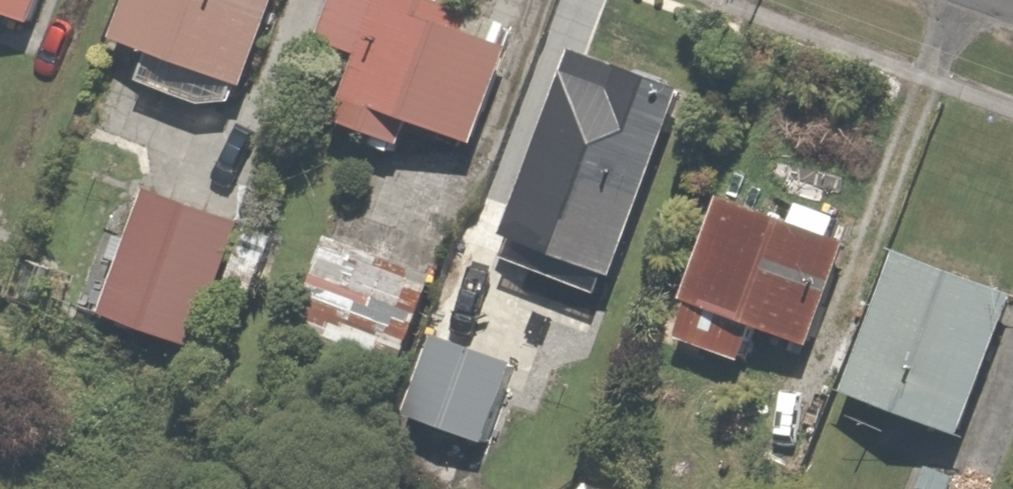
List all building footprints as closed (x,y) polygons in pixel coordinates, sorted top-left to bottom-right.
[(54,29),(64,0),(0,0),(0,10),(54,29)] [(132,43),(266,95),(302,0),(148,0),(132,43)] [(491,149),(534,33),(444,0),(345,0),(330,41),(373,57),(348,125),(420,152),(430,126),(491,149)] [(703,96),(592,55),(522,244),(527,246),(519,267),(625,306),(703,96)] [(824,349),(866,242),(740,192),(694,308),(705,313),(695,338),(763,364),(777,330),(824,349)] [(164,194),(118,315),(249,365),(295,244),(164,194)] [(411,378),(450,279),(348,239),(309,338),(411,378)] [(864,397),(983,440),(1012,356),(1012,288),(915,254),(864,397)] [(452,340),(426,414),(501,441),(528,367),(452,340)] [(808,463),(841,399),(793,375),(780,401),(756,388),(737,427),(808,463)]
